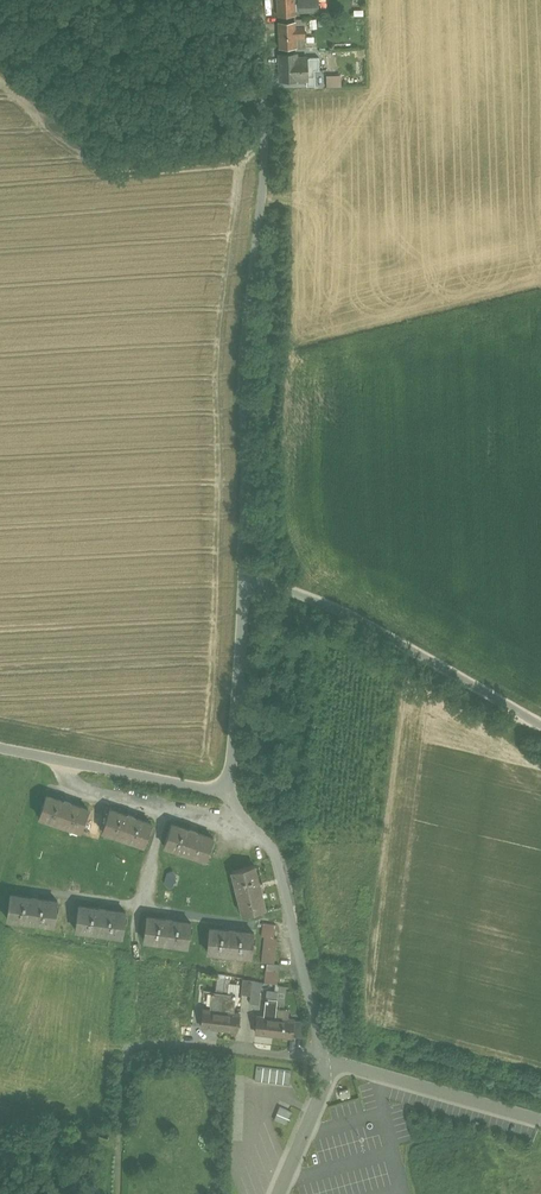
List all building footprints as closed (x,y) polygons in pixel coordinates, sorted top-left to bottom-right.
[(278,16),(294,15),(294,10),(298,10),(304,10),(304,9),(304,3),(306,3),(306,0),(278,0),(278,16)] [(303,19),(294,19),(294,21),(295,21),(295,27),(303,26),(303,24),(314,24),(314,19),(303,19)] [(295,27),(295,21),(294,21),(278,21),(280,48),(295,48),(296,48),(306,47),(305,37),(306,37),(306,35),(305,35),(305,26),(303,26),(295,27)] [(366,49),(356,49),(357,58),(361,61),(366,61),(366,49)] [(297,58),(296,53),(279,54),(281,81),(308,80),(307,57),(297,58)] [(327,87),(326,75),(311,75),(311,87),(327,87)] [(71,800),(64,797),(63,799),(46,793),(39,815),(81,829),(88,807),(71,801),(71,800)] [(127,813),(109,807),(102,829),(144,843),(152,822),(134,816),(135,814),(127,812),(127,813)] [(196,829),(189,826),(189,828),(171,822),(164,844),(206,858),(213,836),(196,830),(196,829)] [(254,864),(232,870),(242,913),(265,907),(254,864)] [(167,871),(170,885),(179,883),(177,870),(167,871)] [(38,895),(30,894),(30,895),(10,893),(7,916),(54,923),(58,899),(38,896),(38,895)] [(98,906),(79,904),(75,927),(123,934),(126,910),(106,908),(106,906),(99,905),(98,906)] [(191,921),(147,915),(143,938),(188,944),(191,921)] [(254,932),(209,927),(207,950),(251,955),(254,932)] [(252,979),(243,978),(241,993),(251,994),(252,979)] [(262,981),(252,979),(251,994),(250,1002),(259,1003),(262,981)] [(223,992),(212,991),(210,1007),(213,1007),(213,1009),(203,1008),(201,1025),(219,1027),(223,992)] [(236,993),(223,992),(219,1027),(238,1029),(239,1013),(229,1011),(229,1009),(234,1009),(236,993)] [(267,1016),(257,1015),(255,1031),(273,1033),(275,1017),(277,998),(266,997),(263,1013),(267,1013),(267,1016)] [(294,1019),(275,1017),(273,1033),(292,1035),(294,1019)] [(292,1069),(256,1065),(255,1079),(290,1083),(292,1069)] [(351,1095),(348,1088),(339,1090),(340,1094),(341,1098),(351,1095)] [(293,1111),(280,1105),(274,1118),(287,1124),(293,1111)]
